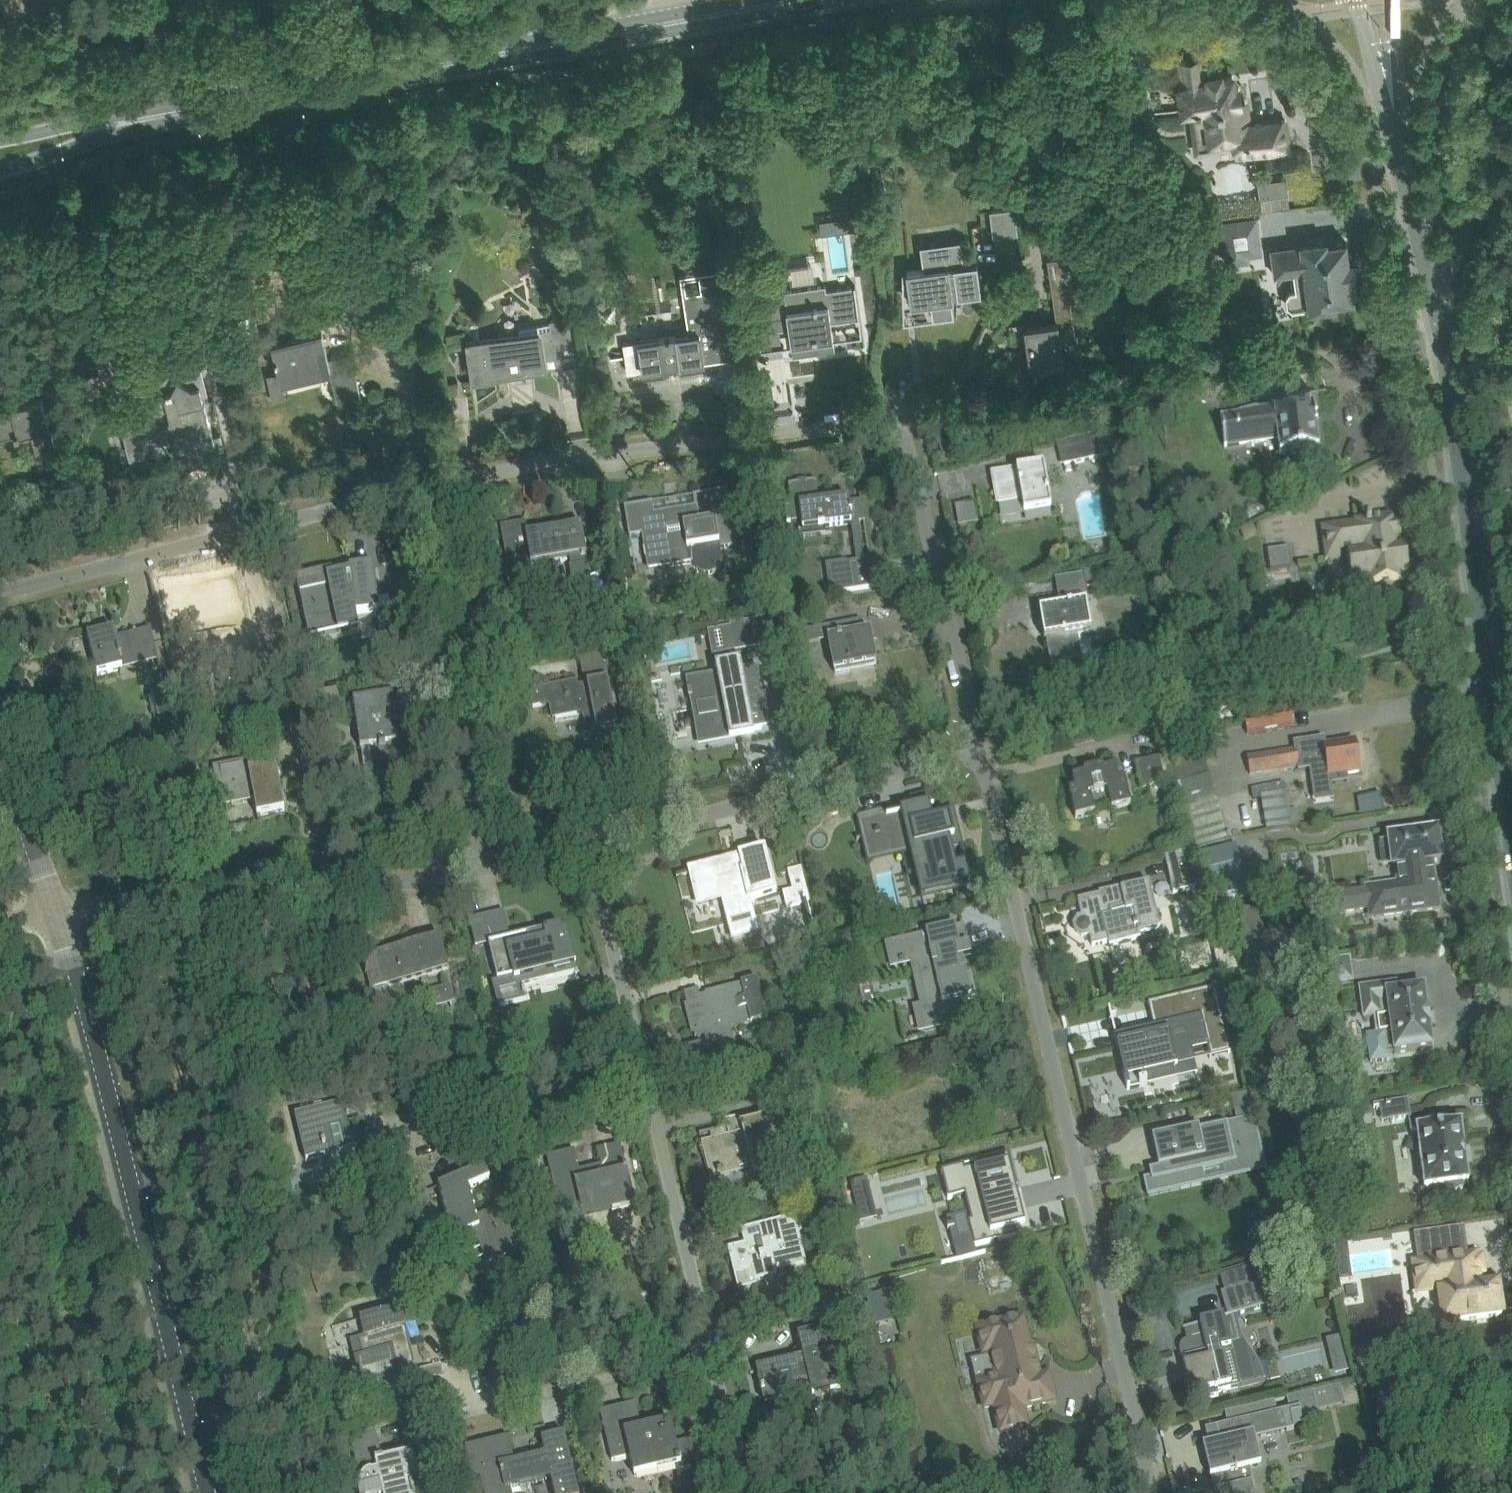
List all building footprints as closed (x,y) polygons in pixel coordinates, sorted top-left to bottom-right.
[(29,8),(28,0),(3,0),(2,0),(4,13),(29,8)] [(6,25),(31,21),(29,8),(4,13),(6,25)] [(1184,82),(1179,83),(1183,110),(1189,110),(1206,107),(1209,129),(1211,142),(1219,140),(1235,138),(1237,149),(1238,154),(1263,151),(1290,147),(1286,119),(1259,123),(1245,125),(1244,118),(1248,117),(1246,101),(1242,101),(1240,86),(1235,87),(1233,76),(1222,77),(1221,73),(1209,74),(1209,79),(1204,80),(1201,58),(1181,61),(1184,82)] [(1287,177),(1258,181),(1260,198),(1289,195),(1287,177)] [(994,237),(1019,234),(1016,210),(991,212),(994,237)] [(1233,220),(1221,222),(1225,250),(1237,248),(1233,220)] [(920,231),(922,243),(963,235),(961,224),(920,231)] [(958,295),(982,292),(978,261),(964,263),(961,239),(921,245),(924,264),(924,269),(901,272),(903,286),(909,285),(912,305),(913,305),(913,306),(932,304),(933,318),(954,316),(952,300),(951,300),(950,294),(958,293),(958,295)] [(1300,244),(1272,248),(1275,276),(1295,273),(1297,291),(1291,292),(1287,296),(1288,305),(1293,309),(1309,306),(1309,308),(1309,310),(1310,310),(1311,310),(1335,307),(1336,307),(1336,306),(1337,306),(1336,305),(1336,302),(1353,300),(1353,301),(1355,300),(1354,300),(1355,300),(1355,298),(1354,298),(1352,279),(1352,278),(1349,262),(1349,261),(1347,242),(1347,241),(1346,241),(1346,240),(1345,240),(1345,241),(1328,243),(1327,241),(1328,241),(1328,239),(1327,239),(1325,239),(1325,240),(1308,242),(1302,243),(1302,242),(1300,243),(1300,244)] [(1261,241),(1248,243),(1250,255),(1263,253),(1261,241)] [(1058,322),(1025,327),(1025,328),(1027,344),(1031,369),(1051,366),(1065,364),(1062,342),(1077,340),(1070,300),(1076,299),(1069,255),(1068,256),(1048,259),(1058,322)] [(660,338),(624,343),(626,355),(626,356),(628,373),(664,367),(664,369),(671,368),(670,366),(674,366),(675,368),(681,367),(680,365),(717,360),(716,353),(740,350),(741,350),(739,336),(728,268),(702,272),(711,331),(690,334),(676,336),(676,334),(670,335),(670,336),(666,336),(666,335),(659,336),(660,338)] [(835,350),(831,321),(858,318),(854,285),(848,286),(826,289),(825,284),(784,289),(785,295),(755,299),(759,326),(781,323),(780,317),(788,316),(794,356),(835,350)] [(471,342),(469,343),(469,344),(475,384),(500,381),(499,375),(545,368),(557,366),(582,362),(579,343),(577,324),(576,317),(550,321),(550,323),(519,328),(520,335),(471,342)] [(323,332),(272,343),(279,371),(281,380),(282,380),(330,368),(337,400),(361,394),(351,352),(329,358),(323,332)] [(164,362),(187,357),(185,345),(162,350),(164,362)] [(204,400),(195,363),(167,370),(172,390),(165,392),(169,410),(143,416),(143,415),(142,416),(143,419),(127,423),(134,453),(152,448),(151,442),(175,436),(176,440),(175,441),(178,450),(182,449),(185,462),(198,459),(197,454),(224,447),(221,433),(214,435),(209,417),(218,415),(214,398),(204,400)] [(1223,416),(1221,417),(1221,420),(1224,445),(1225,447),(1225,448),(1227,447),(1227,446),(1240,445),(1278,440),(1279,439),(1280,453),(1280,456),(1281,455),(1297,453),(1297,455),(1302,454),(1302,453),(1306,452),(1319,450),(1319,448),(1315,427),(1317,426),(1315,412),(1313,413),(1310,391),(1311,391),(1310,389),(1309,389),(1293,392),(1293,390),(1288,391),(1288,392),(1272,395),(1271,395),(1271,397),(1272,397),(1274,410),(1273,411),(1258,412),(1258,410),(1240,412),(1240,415),(1236,415),(1223,417),(1223,416)] [(0,416),(0,436),(15,432),(16,436),(20,435),(20,434),(32,431),(38,456),(40,464),(59,460),(57,451),(50,426),(55,424),(52,409),(46,411),(42,397),(31,400),(12,405),(13,413),(0,416)] [(1063,463),(1102,454),(1098,434),(1058,444),(1063,463)] [(1051,509),(1044,466),(993,475),(998,503),(1021,499),(1024,513),(1044,510),(1051,509)] [(789,505),(785,505),(786,512),(787,512),(787,516),(788,522),(791,522),(791,520),(802,519),(802,520),(803,529),(804,529),(818,527),(819,529),(825,528),(825,527),(851,523),(852,523),(851,521),(859,520),(864,519),(865,519),(862,502),(861,502),(849,503),(848,502),(848,498),(847,498),(847,499),(820,503),(820,502),(818,502),(816,488),(816,484),(815,484),(815,483),(817,483),(816,480),(807,481),(806,482),(806,483),(800,484),(799,482),(798,483),(789,484),(789,486),(791,486),(791,488),(791,492),(794,506),(789,506),(789,505)] [(652,502),(624,507),(628,531),(629,537),(642,534),(644,551),(669,547),(671,556),(672,566),(693,562),(694,567),(695,569),(696,570),(698,572),(701,573),(704,574),(705,574),(709,574),(711,574),(713,573),(715,572),(718,570),(720,567),(721,565),(722,562),(720,548),(736,545),(735,537),(732,518),(729,501),(727,490),(710,493),(714,520),(700,523),(696,495),(693,496),(652,503),(652,502)] [(752,515),(741,516),(743,532),(754,531),(752,515)] [(1397,550),(1396,541),(1401,540),(1399,525),(1393,526),(1392,516),(1355,521),(1355,522),(1321,527),(1326,561),(1348,558),(1349,562),(1351,574),(1352,584),(1368,582),(1369,582),(1370,588),(1378,587),(1378,591),(1394,589),(1393,585),(1401,584),(1400,577),(1409,576),(1405,548),(1397,550)] [(592,589),(593,589),(585,545),(582,525),(528,534),(526,522),(501,526),(508,569),(535,565),(534,561),(570,555),(572,566),(570,566),(574,592),(577,591),(579,601),(593,599),(592,589)] [(1271,571),(1291,569),(1289,548),(1268,550),(1271,571)] [(828,565),(827,565),(828,567),(829,576),(830,586),(831,593),(881,586),(877,559),(871,559),(869,560),(865,560),(857,561),(847,563),(845,563),(828,566),(828,565)] [(332,568),(296,576),(310,637),(358,626),(357,613),(380,610),(380,609),(380,608),(379,608),(378,598),(376,578),(374,567),(374,564),(366,566),(366,567),(355,568),(355,567),(349,568),(350,571),(334,575),(332,568)] [(1102,568),(1083,571),(1085,584),(1104,581),(1102,568)] [(1044,611),(1039,611),(1044,640),(1048,639),(1052,663),(1072,659),(1080,658),(1076,634),(1091,632),(1087,603),(1085,594),(1082,575),(1057,579),(1058,580),(1061,598),(1062,608),(1044,611)] [(769,617),(730,624),(731,627),(736,651),(774,644),(769,617)] [(864,631),(862,620),(806,629),(808,642),(828,638),(833,670),(835,670),(836,674),(849,672),(848,667),(877,663),(871,630),(864,631)] [(159,660),(151,628),(149,628),(149,630),(115,638),(113,632),(114,631),(113,630),(89,636),(88,636),(98,676),(159,660)] [(595,664),(623,658),(619,641),(592,647),(595,664)] [(705,668),(658,677),(671,745),(698,740),(719,736),(728,734),(738,732),(753,729),(762,728),(758,708),(750,709),(749,709),(747,699),(748,699),(763,696),(758,666),(742,669),(741,661),(716,666),(718,674),(717,674),(707,676),(705,668)] [(596,729),(598,729),(601,743),(627,738),(623,719),(616,720),(615,714),(611,696),(606,671),(585,675),(587,687),(577,689),(576,681),(530,690),(534,707),(550,704),(553,718),(556,718),(556,717),(557,717),(557,721),(578,717),(577,713),(592,710),(596,729)] [(175,688),(153,693),(153,695),(157,711),(158,714),(159,718),(167,716),(171,715),(181,712),(178,701),(175,688)] [(618,694),(622,712),(634,709),(631,692),(618,694)] [(399,777),(394,744),(399,743),(396,715),(393,696),(354,701),(361,749),(362,749),(366,782),(372,781),(372,783),(401,779),(401,777),(399,777)] [(1256,757),(1248,759),(1250,774),(1298,767),(1299,771),(1310,769),(1313,787),(1332,784),(1348,781),(1347,774),(1360,772),(1356,748),(1355,744),(1355,741),(1352,742),(1348,742),(1326,746),(1325,743),(1324,738),(1320,739),(1294,743),(1295,751),(1279,753),(1256,757)] [(1141,787),(1165,781),(1176,778),(1173,764),(1170,754),(1160,757),(1136,762),(1141,787)] [(1204,756),(1173,764),(1176,778),(1178,784),(1181,796),(1183,796),(1186,808),(1197,847),(1227,839),(1204,756)] [(250,771),(248,760),(213,767),(217,787),(221,806),(222,806),(222,805),(254,799),(257,816),(285,811),(276,766),(250,771)] [(1104,770),(1103,767),(1084,771),(1084,775),(1072,777),(1075,789),(1069,791),(1076,819),(1095,814),(1094,811),(1111,807),(1112,810),(1131,806),(1124,778),(1118,779),(1116,767),(1104,770)] [(1293,827),(1284,782),(1251,788),(1254,800),(1261,798),(1268,831),(1293,827)] [(1387,809),(1382,784),(1359,789),(1364,813),(1387,809)] [(887,817),(862,823),(865,837),(866,838),(875,836),(876,837),(880,836),(880,835),(890,832),(895,853),(902,852),(901,851),(922,846),(922,847),(926,864),(928,873),(921,875),(926,895),(970,885),(966,865),(956,867),(952,849),(952,847),(961,845),(956,823),(951,824),(949,817),(943,818),(944,819),(933,821),(931,814),(929,804),(905,809),(886,814),(887,817)] [(1403,836),(1389,838),(1389,840),(1393,864),(1393,867),(1397,867),(1397,871),(1399,884),(1399,885),(1414,883),(1414,876),(1434,873),(1432,862),(1442,861),(1437,831),(1424,833),(1423,831),(1403,833),(1403,836)] [(1199,853),(1205,877),(1242,868),(1236,844),(1199,853)] [(728,863),(692,872),(692,873),(700,904),(720,898),(726,920),(753,913),(750,901),(776,895),(771,875),(765,849),(739,856),(740,860),(741,865),(729,868),(728,863)] [(1174,892),(1199,886),(1191,851),(1166,857),(1174,892)] [(792,890),(782,893),(786,908),(810,902),(801,867),(787,871),(792,890)] [(1242,868),(1205,877),(1208,889),(1245,879),(1242,868)] [(1368,891),(1338,895),(1341,912),(1370,908),(1371,908),(1371,905),(1382,903),(1384,915),(1439,908),(1438,903),(1440,901),(1438,890),(1436,889),(1435,883),(1434,875),(1434,873),(1414,876),(1414,883),(1399,885),(1399,884),(1367,888),(1368,891)] [(1249,882),(1205,894),(1209,908),(1253,897),(1249,882)] [(1078,919),(1075,925),(1077,932),(1082,936),(1089,934),(1092,946),(1109,943),(1110,947),(1129,942),(1141,939),(1140,935),(1160,930),(1149,883),(1121,890),(1122,895),(1105,899),(1101,900),(1100,895),(1078,900),(1079,905),(1082,918),(1078,919)] [(1258,908),(1233,913),(1244,969),(1259,966),(1253,932),(1263,930),(1258,908)] [(504,911),(484,916),(490,943),(489,944),(498,980),(500,988),(515,984),(513,977),(514,976),(515,980),(537,975),(538,977),(555,973),(554,970),(575,965),(576,965),(575,957),(568,933),(563,934),(561,926),(549,929),(531,933),(511,938),(504,911)] [(964,925),(886,942),(892,966),(893,966),(892,964),(900,963),(900,964),(905,963),(905,961),(916,958),(917,958),(920,968),(919,968),(920,973),(921,973),(928,1006),(921,1008),(926,1029),(941,1026),(962,1022),(958,1001),(959,1001),(963,1000),(963,1001),(968,1000),(968,999),(975,997),(970,975),(967,975),(963,959),(963,958),(969,957),(967,947),(969,946),(964,925)] [(1229,930),(1215,934),(1218,945),(1232,942),(1229,930)] [(393,949),(363,956),(366,970),(364,970),(365,974),(368,974),(372,990),(375,1002),(389,999),(386,987),(423,978),(444,973),(436,940),(435,940),(415,945),(415,944),(413,944),(414,949),(396,953),(395,949),(394,947),(393,948),(393,949)] [(1327,961),(1316,963),(1319,987),(1331,986),(1327,961)] [(766,1019),(757,980),(705,993),(706,994),(700,996),(698,989),(684,993),(695,1038),(698,1037),(700,1046),(688,1048),(695,1075),(725,1068),(724,1061),(739,1058),(731,1028),(766,1019)] [(1363,1018),(1374,1017),(1376,1036),(1367,1037),(1371,1062),(1389,1060),(1388,1053),(1394,1052),(1395,1054),(1433,1049),(1424,988),(1400,991),(1398,981),(1358,985),(1363,1018)] [(434,1008),(452,1003),(447,986),(429,991),(434,1008)] [(1117,1036),(1115,1037),(1118,1050),(1119,1049),(1123,1069),(1124,1076),(1125,1076),(1128,1090),(1130,1089),(1140,1086),(1140,1087),(1147,1085),(1150,1084),(1151,1070),(1153,1069),(1153,1070),(1155,1069),(1174,1064),(1175,1068),(1177,1075),(1195,1071),(1197,1070),(1197,1069),(1195,1063),(1194,1060),(1193,1053),(1193,1051),(1192,1049),(1203,1046),(1207,1045),(1208,1048),(1209,1055),(1211,1054),(1225,1051),(1228,1051),(1230,1050),(1215,987),(1153,1002),(1153,1003),(1159,1026),(1154,1027),(1154,1028),(1136,1032),(1135,1032),(1125,1034),(1117,1036)] [(372,1069),(357,1073),(365,1101),(381,1107),(382,1107),(391,1105),(386,1085),(376,1088),(372,1069)] [(1151,1177),(1145,1178),(1149,1194),(1202,1182),(1199,1166),(1243,1156),(1245,1156),(1260,1153),(1262,1152),(1255,1118),(1252,1118),(1246,1094),(1232,1097),(1237,1121),(1199,1129),(1199,1128),(1152,1138),(1159,1168),(1172,1165),(1173,1172),(1171,1172),(1151,1177)] [(1387,1102),(1373,1104),(1373,1107),(1380,1106),(1382,1122),(1390,1121),(1410,1118),(1408,1099),(1387,1102)] [(348,1123),(343,1103),(295,1115),(306,1161),(328,1156),(325,1145),(341,1141),(344,1152),(340,1153),(347,1181),(376,1174),(363,1119),(348,1123)] [(778,1170),(766,1118),(741,1124),(743,1132),(702,1143),(711,1180),(712,1180),(711,1176),(717,1175),(718,1176),(724,1174),(724,1173),(736,1170),(734,1164),(750,1160),(754,1176),(778,1170)] [(1464,1189),(1463,1183),(1469,1183),(1461,1125),(1417,1131),(1425,1189),(1446,1186),(1447,1191),(1464,1189)] [(632,1194),(621,1144),(598,1150),(603,1172),(591,1175),(590,1172),(580,1174),(578,1167),(579,1166),(575,1150),(547,1157),(562,1221),(577,1218),(576,1214),(611,1206),(612,1213),(631,1208),(628,1195),(632,1194)] [(819,1162),(828,1160),(826,1149),(818,1151),(819,1162)] [(962,1166),(941,1171),(948,1199),(965,1195),(971,1221),(968,1222),(975,1247),(1017,1236),(1016,1229),(1025,1227),(1016,1188),(1018,1188),(1009,1154),(980,1162),(978,1162),(978,1163),(964,1167),(964,1166),(962,1166)] [(485,1167),(438,1187),(443,1199),(441,1199),(445,1209),(444,1209),(448,1218),(446,1219),(450,1229),(449,1229),(453,1239),(451,1239),(451,1240),(470,1232),(474,1231),(485,1258),(515,1245),(505,1205),(477,1217),(473,1209),(474,1208),(470,1199),(472,1198),(468,1189),(490,1180),(485,1167)] [(402,1185),(406,1201),(429,1191),(423,1176),(402,1185)] [(819,1189),(835,1185),(832,1176),(817,1180),(819,1189)] [(867,1178),(851,1183),(855,1200),(871,1196),(867,1180),(868,1180),(867,1178)] [(738,1289),(756,1285),(755,1281),(777,1275),(776,1271),(806,1263),(798,1232),(802,1231),(798,1215),(752,1227),(755,1241),(728,1248),(738,1289)] [(1419,1262),(1414,1263),(1416,1275),(1417,1281),(1418,1293),(1437,1290),(1439,1290),(1441,1306),(1441,1309),(1443,1322),(1444,1323),(1446,1323),(1461,1321),(1462,1321),(1468,1320),(1478,1319),(1502,1315),(1501,1303),(1500,1296),(1498,1284),(1489,1286),(1481,1287),(1480,1282),(1479,1275),(1479,1273),(1483,1273),(1481,1256),(1477,1257),(1476,1254),(1467,1256),(1467,1252),(1463,1227),(1416,1234),(1415,1234),(1415,1235),(1419,1261),(1419,1262)] [(1346,1238),(1331,1240),(1333,1252),(1336,1252),(1337,1252),(1337,1251),(1347,1250),(1347,1249),(1347,1250),(1346,1239),(1346,1238)] [(1262,1281),(1233,1289),(1240,1312),(1240,1314),(1269,1306),(1262,1281)] [(886,1293),(867,1297),(874,1326),(893,1322),(886,1293)] [(803,1356),(756,1368),(757,1371),(757,1373),(760,1384),(760,1386),(763,1397),(763,1398),(764,1402),(811,1391),(811,1392),(838,1386),(837,1385),(834,1386),(831,1372),(828,1358),(827,1355),(830,1354),(844,1351),(840,1334),(867,1327),(861,1299),(829,1307),(836,1335),(837,1342),(828,1344),(825,1345),(822,1331),(825,1331),(824,1330),(817,1331),(798,1336),(803,1356)] [(362,1388),(389,1382),(388,1376),(415,1370),(401,1309),(360,1319),(365,1337),(350,1340),(362,1388)] [(1180,1348),(1180,1349),(1180,1350),(1180,1351),(1180,1352),(1181,1353),(1181,1354),(1182,1355),(1183,1356),(1184,1356),(1184,1357),(1185,1357),(1186,1357),(1186,1358),(1187,1358),(1188,1358),(1189,1358),(1190,1358),(1192,1364),(1185,1365),(1193,1398),(1194,1398),(1218,1392),(1217,1388),(1230,1385),(1261,1378),(1259,1369),(1254,1360),(1249,1352),(1234,1356),(1225,1319),(1225,1317),(1224,1317),(1223,1316),(1200,1322),(1200,1324),(1184,1329),(1184,1330),(1185,1330),(1187,1340),(1186,1340),(1185,1341),(1184,1341),(1183,1342),(1182,1343),(1181,1344),(1181,1345),(1180,1346),(1180,1347),(1180,1348)] [(1022,1318),(978,1328),(984,1354),(991,1353),(992,1356),(997,1379),(979,1383),(985,1409),(995,1407),(1001,1433),(1027,1427),(1023,1409),(1055,1401),(1048,1375),(1040,1377),(1036,1360),(1033,1348),(1029,1349),(1022,1318)] [(1345,1336),(1329,1338),(1334,1373),(1350,1371),(1345,1336)] [(1204,1447),(1215,1492),(1256,1492),(1254,1483),(1250,1467),(1260,1464),(1254,1436),(1282,1430),(1294,1427),(1303,1425),(1301,1416),(1319,1412),(1314,1392),(1287,1398),(1290,1410),(1277,1412),(1275,1400),(1270,1401),(1251,1406),(1253,1418),(1205,1429),(1209,1446),(1204,1447)] [(628,1405),(600,1412),(605,1431),(612,1461),(631,1457),(635,1476),(676,1466),(681,1465),(695,1462),(696,1461),(691,1440),(676,1444),(673,1445),(669,1425),(643,1431),(643,1433),(635,1435),(628,1405)] [(378,1457),(382,1456),(375,1430),(350,1436),(360,1482),(359,1486),(359,1490),(357,1491),(358,1492),(435,1492),(430,1470),(427,1471),(424,1459),(416,1461),(416,1460),(416,1459),(415,1458),(414,1457),(413,1457),(412,1457),(411,1457),(409,1457),(408,1455),(379,1461),(378,1457)] [(465,1447),(466,1452),(467,1452),(472,1471),(473,1478),(480,1476),(484,1492),(509,1492),(508,1489),(551,1479),(552,1484),(554,1491),(554,1492),(579,1492),(577,1486),(575,1479),(570,1457),(570,1454),(565,1434),(564,1431),(547,1435),(541,1436),(545,1454),(515,1461),(511,1462),(509,1451),(512,1451),(509,1437),(493,1441),(494,1445),(489,1446),(488,1442),(465,1447)] [(1342,1486),(1343,1492),(1359,1492),(1363,1492),(1361,1482),(1342,1486)]
